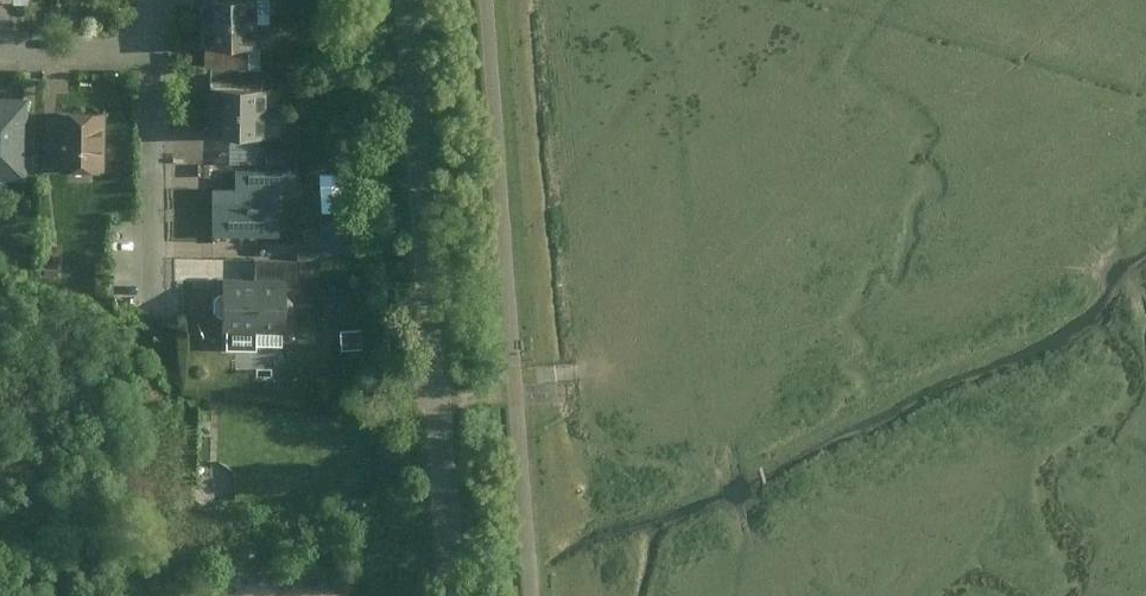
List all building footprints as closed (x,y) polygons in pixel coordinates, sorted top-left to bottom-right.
[(187,20),(245,15),(251,14),(250,0),(185,0),(187,20)] [(245,15),(187,20),(192,65),(196,65),(237,63),(248,62),(245,15)] [(237,63),(196,65),(196,82),(238,81),(237,63)] [(262,87),(206,87),(206,135),(262,135),(262,87)] [(0,99),(0,178),(23,178),(25,100),(0,99)] [(102,114),(52,114),(52,172),(102,172),(102,114)] [(231,192),(208,192),(208,238),(275,238),(275,194),(292,194),(292,173),(231,173),(231,192)] [(304,248),(295,248),(295,262),(337,263),(337,249),(326,249),(326,237),(304,237),(304,248)] [(250,261),(249,281),(278,282),(278,292),(294,292),(295,262),(250,261)] [(331,317),(363,315),(361,278),(329,280),(331,317)] [(249,281),(219,281),(219,333),(278,333),(278,292),(278,282),(249,281)] [(349,346),(368,346),(368,326),(349,326),(349,346)]
